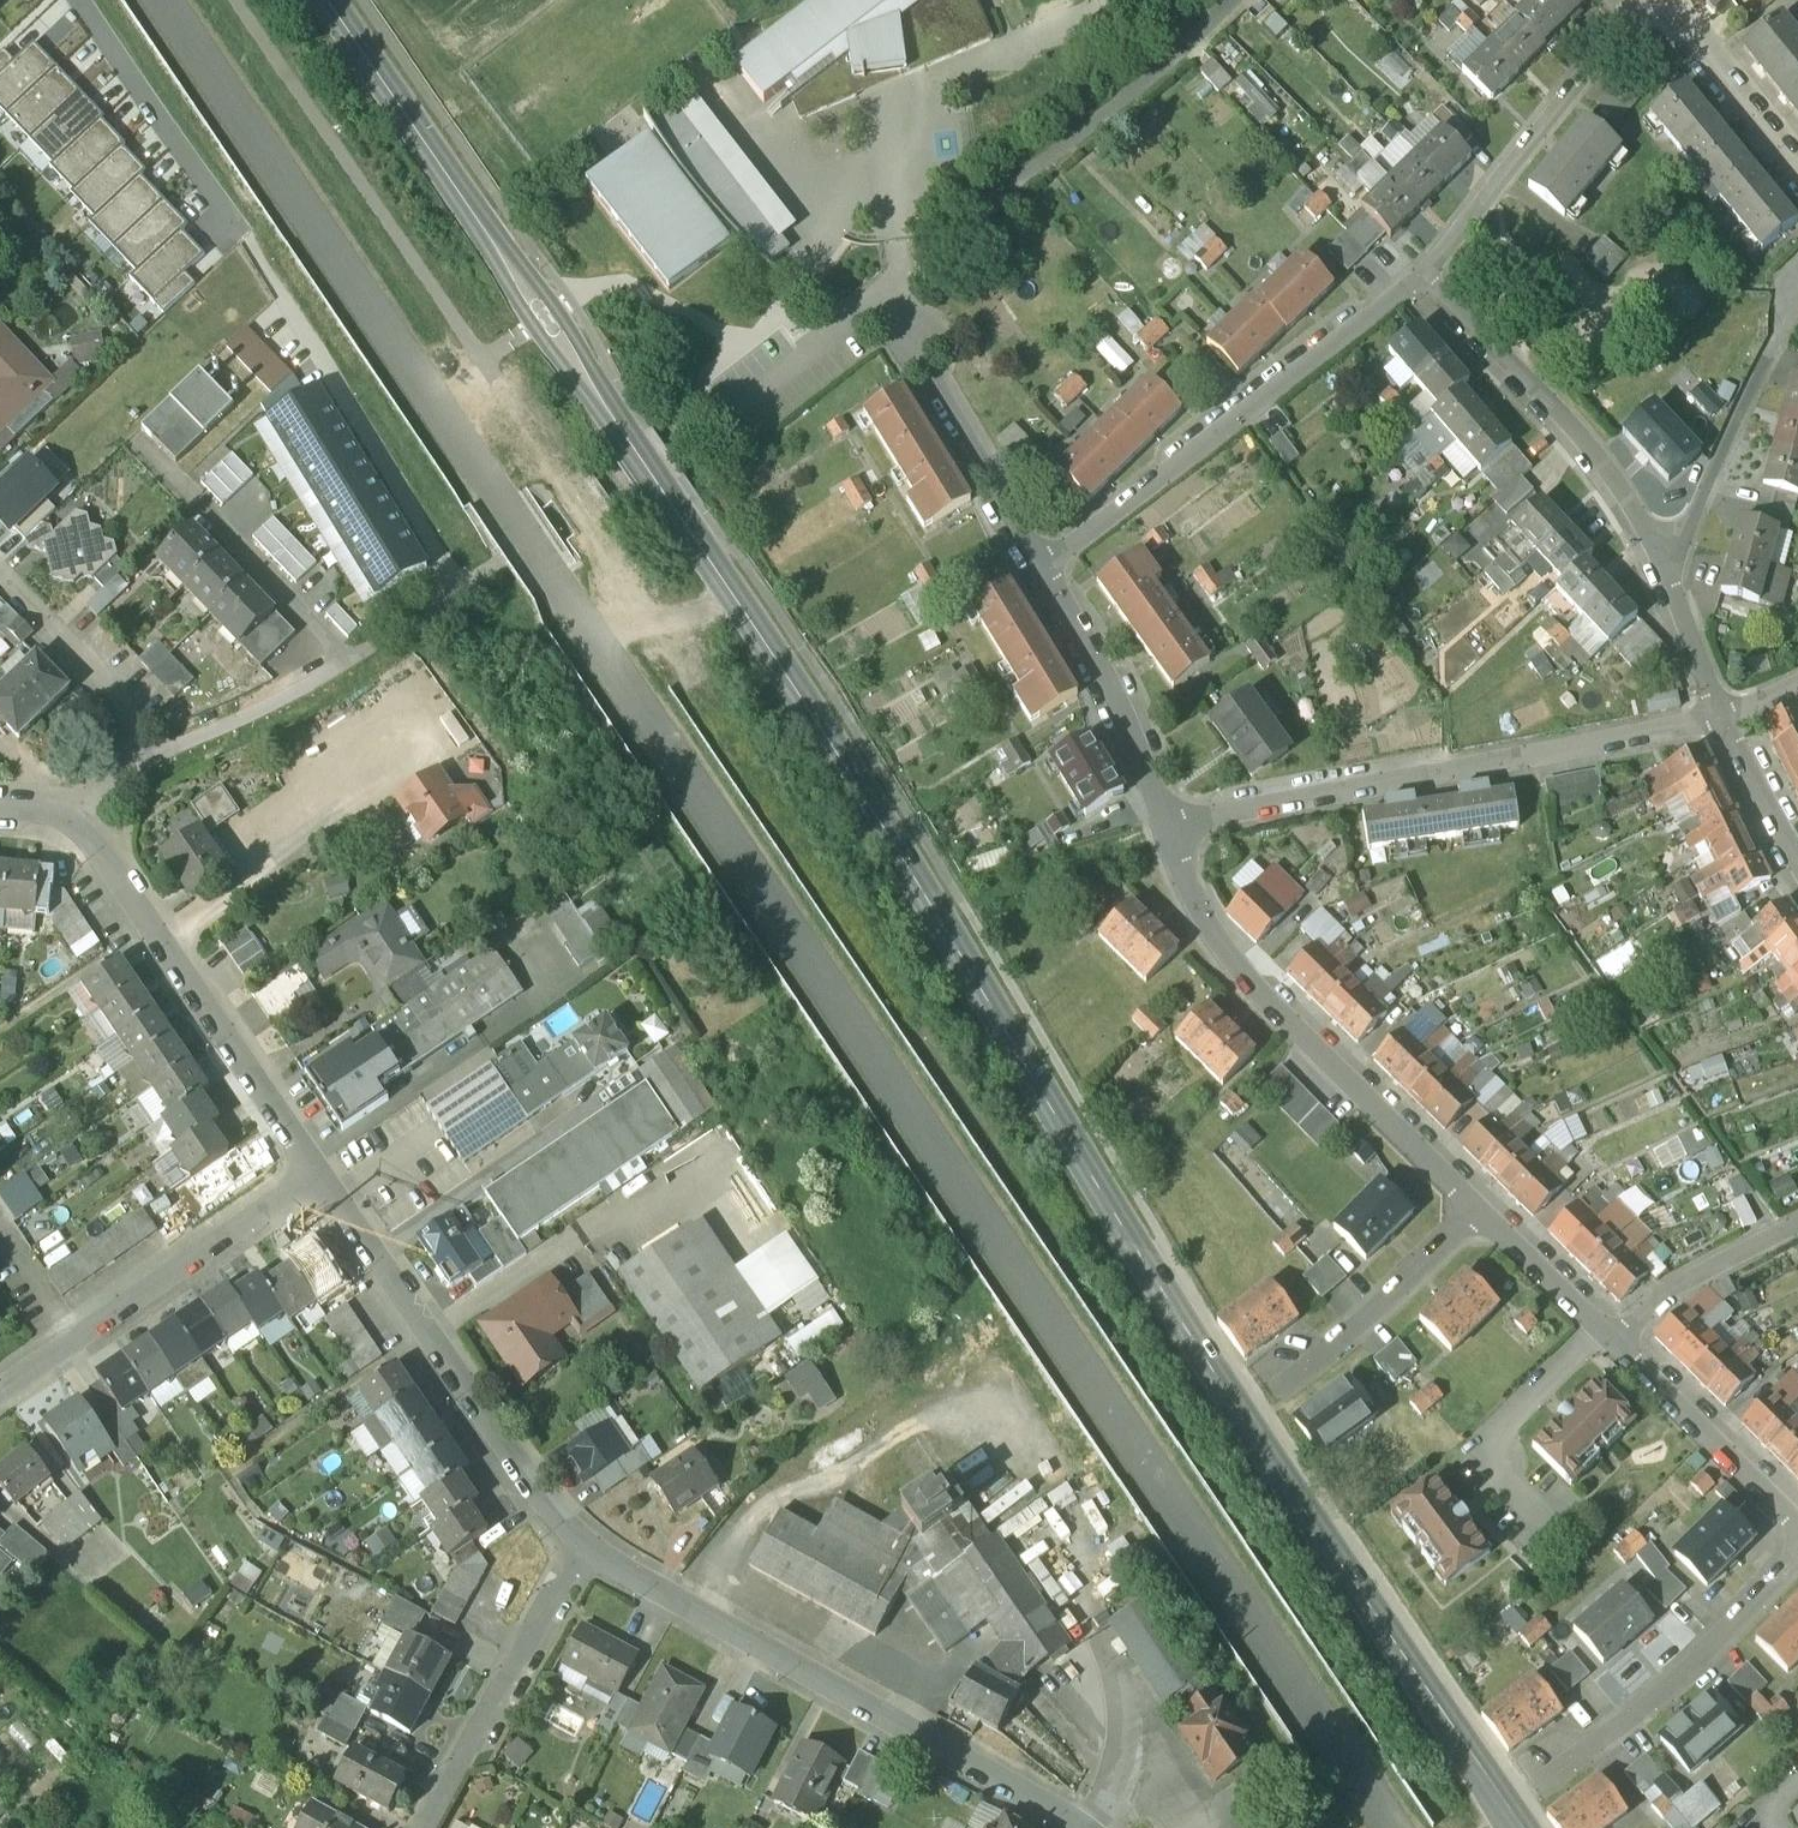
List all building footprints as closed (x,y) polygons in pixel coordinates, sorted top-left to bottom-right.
[(807,10),(762,29),(767,41),(735,66),(764,104),(793,82),(797,88),(789,94),(800,121),(993,40),(976,0),(820,0),(807,10)] [(1528,0),(1496,0),(1503,7),(1515,18),(1531,3),(1528,0)] [(1549,0),(1533,0),(1531,3),(1515,18),(1516,20),(1543,47),(1571,22),(1549,0)] [(1571,22),(1594,0),(1549,0),(1571,22)] [(1719,17),(1740,0),(1705,0),(1719,17)] [(1469,14),(1459,3),(1453,9),(1462,20),(1469,14)] [(1503,7),(1488,23),(1500,36),(1516,20),(1515,18),(1503,7)] [(1452,9),(1438,23),(1449,34),(1457,26),(1462,20),(1453,9),(1452,9)] [(1479,24),(1469,14),(1462,20),(1473,29),(1479,24)] [(1473,29),(1462,20),(1457,26),(1467,36),(1473,29)] [(1543,47),(1516,20),(1500,36),(1490,46),(1519,75),(1545,49),(1543,47)] [(1782,20),(1745,50),(1784,97),(1797,86),(1797,39),(1782,20)] [(0,77),(0,109),(7,117),(58,69),(34,44),(14,63),(0,77)] [(1519,75),(1490,46),(1463,74),(1491,102),(1519,75)] [(0,56),(0,77),(14,63),(4,52),(0,56)] [(1231,83),(1213,62),(1200,74),(1219,94),(1231,83)] [(81,93),(58,69),(7,117),(31,141),(81,93)] [(1262,125),(1274,114),(1243,79),(1231,90),(1262,125)] [(1784,97),(1797,115),(1797,86),(1784,97)] [(1686,90),(1651,118),(1707,187),(1742,158),(1686,90)] [(81,93),(31,141),(54,165),(101,120),(105,117),(81,93)] [(790,249),(680,108),(652,130),(655,135),(649,140),(729,243),(737,237),(769,265),(790,249)] [(1474,141),(1445,110),(1434,121),(1443,130),(1463,151),(1474,141)] [(125,145),(101,120),(54,165),(52,168),(63,180),(76,193),(124,147),(125,145)] [(1586,123),(1531,190),(1566,219),(1621,152),(1586,123)] [(1406,135),(1396,125),(1389,131),(1399,142),(1406,135)] [(1443,130),(1416,159),(1444,186),(1471,159),(1463,151),(1443,130)] [(1399,142),(1389,131),(1382,138),(1392,148),(1399,142)] [(649,140),(648,139),(587,186),(669,292),(730,245),(649,140)] [(147,171),(124,147),(76,193),(74,194),(86,206),(84,208),(95,221),(140,177),(147,171)] [(1389,183),(1362,156),(1347,171),(1364,189),(1364,190),(1372,199),(1373,199),(1389,183)] [(1444,186),(1416,159),(1389,183),(1418,213),(1444,186)] [(1796,226),(1742,159),(1707,187),(1761,255),(1796,226)] [(1347,171),(1335,181),(1353,200),(1364,190),(1364,189),(1347,171)] [(140,177),(95,221),(90,226),(102,238),(104,236),(116,248),(164,202),(140,177)] [(1418,213),(1389,183),(1373,199),(1372,199),(1361,209),(1362,211),(1386,235),(1391,239),(1418,213)] [(1331,206),(1320,194),(1314,200),(1325,212),(1331,206)] [(1314,200),(1304,209),(1316,221),(1325,212),(1314,200)] [(164,202),(116,248),(129,261),(126,264),(137,276),(182,232),(188,226),(164,202)] [(1386,235),(1362,211),(1344,229),(1348,233),(1367,253),(1368,254),(1386,235)] [(182,232),(137,276),(131,281),(154,305),(186,275),(205,257),(182,232)] [(1367,253),(1348,233),(1328,253),(1348,273),(1367,253)] [(1216,242),(1196,261),(1208,273),(1228,254),(1216,242)] [(1627,259),(1605,242),(1588,263),(1610,280),(1627,259)] [(1302,258),(1256,303),(1284,332),(1286,334),(1332,288),(1302,258)] [(196,285),(186,275),(154,305),(164,316),(196,285)] [(1256,303),(1254,301),(1208,347),(1238,378),(1284,332),(1256,303)] [(1158,322),(1138,342),(1149,354),(1170,334),(1158,322)] [(1420,326),(1389,352),(1413,382),(1444,356),(1420,326)] [(0,330),(0,432),(43,392),(51,385),(50,384),(0,330)] [(103,333),(72,336),(74,358),(105,355),(103,333)] [(1470,386),(1444,356),(1413,382),(1439,411),(1462,392),(1470,386)] [(153,440),(212,384),(201,372),(142,428),(153,440)] [(269,420),(306,398),(293,377),(261,407),(269,420)] [(57,378),(50,384),(51,385),(43,392),(53,403),(68,389),(57,378)] [(1793,379),(1783,416),(1797,420),(1797,381),(1793,379)] [(1076,380),(1056,399),(1067,411),(1087,391),(1076,380)] [(1150,383),(1103,428),(1134,460),(1180,414),(1150,383)] [(212,384),(153,440),(177,465),(236,410),(212,384)] [(329,408),(318,390),(306,398),(269,420),(280,438),(329,408)] [(1390,390),(1379,400),(1385,406),(1396,397),(1390,390)] [(1722,410),(1704,390),(1692,402),(1711,421),(1722,410)] [(43,392),(5,427),(15,438),(16,439),(54,404),(53,403),(43,392)] [(937,447),(903,392),(864,415),(899,470),(937,447)] [(1487,420),(1462,392),(1439,411),(1431,418),(1457,446),(1487,420)] [(1396,397),(1385,406),(1390,412),(1401,403),(1396,397)] [(340,426),(329,408),(280,438),(291,456),(340,426)] [(1699,457),(1654,409),(1623,438),(1668,486),(1699,457)] [(1783,416),(1773,452),(1797,459),(1797,420),(1783,416)] [(1431,418),(1414,434),(1438,462),(1457,446),(1431,418)] [(1512,449),(1487,420),(1457,446),(1482,474),(1512,449)] [(841,421),(827,430),(836,444),(850,435),(841,421)] [(351,444),(340,426),(291,456),(302,474),(351,444)] [(15,438),(5,427),(0,432),(0,453),(15,438)] [(1103,428),(1057,474),(1088,505),(1134,460),(1103,428)] [(1282,434),(1269,443),(1287,466),(1299,457),(1282,434)] [(362,462),(351,444),(302,474),(313,492),(362,462)] [(970,502),(937,447),(899,470),(932,525),(970,502)] [(1043,459),(1031,448),(1021,458),(1032,469),(1043,459)] [(1773,452),(1764,488),(1797,497),(1797,459),(1773,452)] [(1516,453),(1485,478),(1502,497),(1522,481),(1532,471),(1516,453)] [(255,481),(233,456),(202,484),(223,508),(255,481)] [(373,480),(362,462),(313,492),(324,510),(373,480)] [(1438,462),(1427,472),(1432,478),(1443,469),(1438,462)] [(11,534),(14,531),(46,501),(56,491),(30,464),(0,493),(0,523),(11,534)] [(384,498),(373,480),(324,510),(335,528),(384,498)] [(857,480),(842,489),(857,513),(871,504),(857,480)] [(1502,497),(1494,504),(1506,519),(1534,495),(1522,481),(1502,497)] [(1797,497),(1764,488),(1758,507),(1793,517),(1797,497)] [(395,517),(384,498),(335,528),(346,546),(395,517)] [(1570,528),(1545,500),(1515,528),(1540,556),(1570,528)] [(46,501),(14,531),(25,542),(27,540),(42,526),(57,512),(46,501)] [(1494,504),(1473,522),(1485,537),(1506,519),(1494,504)] [(1793,517),(1758,507),(1753,525),(1779,532),(1779,533),(1787,535),(1793,517)] [(90,529),(88,518),(77,515),(54,536),(46,544),(45,545),(52,578),(74,584),(81,577),(92,580),(117,558),(117,557),(114,546),(104,542),(101,532),(90,529)] [(405,535),(395,517),(346,546),(357,564),(405,535)] [(316,565),(273,520),(253,538),(296,584),(316,565)] [(1753,525),(1740,521),(1730,559),(1769,569),(1770,568),(1779,533),(1779,532),(1753,525)] [(42,526),(27,540),(28,550),(38,553),(45,545),(46,544),(54,536),(52,528),(42,526)] [(220,556),(193,528),(158,560),(185,589),(220,556)] [(1515,528),(1496,543),(1507,557),(1515,567),(1520,574),(1540,556),(1515,528)] [(1595,556),(1570,528),(1540,556),(1565,584),(1587,563),(1595,556)] [(1169,541),(1161,529),(1147,539),(1156,551),(1169,541)] [(416,553),(405,535),(357,564),(368,582),(416,553)] [(427,571),(416,553),(368,582),(379,600),(408,582),(427,571)] [(246,583),(220,556),(185,589),(211,616),(246,583)] [(1507,557),(1496,566),(1504,577),(1515,567),(1507,557)] [(117,558),(95,580),(104,590),(118,577),(127,568),(117,558)] [(1769,569),(1730,559),(1720,594),(1759,606),(1769,569)] [(1171,612),(1133,560),(1097,586),(1135,639),(1171,612)] [(1612,592),(1587,563),(1565,584),(1558,590),(1583,619),(1612,592)] [(945,590),(931,566),(916,575),(930,599),(945,590)] [(1515,567),(1504,577),(1510,584),(1520,574),(1515,567)] [(1225,591),(1207,568),(1193,578),(1210,602),(1225,591)] [(1789,574),(1770,568),(1769,569),(1759,606),(1779,611),(1789,574)] [(1520,574),(1510,584),(1515,591),(1527,581),(1520,574)] [(118,577),(87,607),(98,618),(129,589),(118,577)] [(416,596),(408,582),(379,600),(374,603),(382,617),(416,596)] [(275,614),(246,583),(211,616),(224,629),(230,624),(246,640),(257,629),(258,630),(275,614)] [(1009,584),(974,609),(1008,664),(1044,641),(1009,584)] [(1612,592),(1583,619),(1608,647),(1637,620),(1612,592)] [(10,632),(20,620),(8,607),(6,609),(0,615),(0,622),(10,632)] [(1210,664),(1171,612),(1135,639),(1174,691),(1210,664)] [(275,614),(258,630),(257,629),(246,640),(240,646),(262,668),(295,636),(275,614)] [(34,634),(20,620),(10,632),(23,646),(34,634)] [(1661,650),(1641,628),(1614,653),(1634,675),(1661,650)] [(1558,630),(1548,640),(1554,646),(1564,636),(1558,630)] [(1564,636),(1554,646),(1560,652),(1569,642),(1564,636)] [(1260,638),(1246,649),(1255,661),(1269,650),(1260,638)] [(1044,641),(1008,664),(1042,720),(1077,695),(1044,641)] [(158,642),(139,661),(151,673),(170,655),(158,642)] [(1269,650),(1255,661),(1263,671),(1277,661),(1269,650)] [(170,655),(151,673),(175,699),(194,680),(170,655)] [(12,684),(11,685),(44,717),(71,690),(39,658),(12,684)] [(973,669),(958,677),(972,702),(987,693),(973,669)] [(1,674),(0,675),(0,685),(6,690),(11,685),(12,684),(1,674)] [(11,685),(6,690),(0,696),(0,729),(2,732),(8,726),(20,739),(44,717),(11,685)] [(1675,697),(1646,703),(1648,718),(1679,711),(1675,697)] [(1249,699),(1214,724),(1252,777),(1287,751),(1249,699)] [(1762,724),(1773,746),(1797,733),(1797,706),(1762,724)] [(1773,746),(1784,768),(1797,761),(1797,733),(1773,746)] [(1089,741),(1055,762),(1089,818),(1124,796),(1089,741)] [(1017,742),(1003,751),(1010,763),(1025,754),(1017,742)] [(1704,748),(1667,767),(1672,777),(1678,788),(1715,769),(1704,748)] [(1025,754),(1010,763),(1018,775),(1033,766),(1025,754)] [(1784,768),(1796,790),(1797,789),(1797,761),(1784,768)] [(1715,769),(1678,788),(1683,799),(1689,810),(1726,792),(1715,769)] [(1598,773),(1545,783),(1551,810),(1603,800),(1598,773)] [(438,776),(400,802),(427,843),(465,817),(466,816),(456,801),(438,776)] [(1672,777),(1656,785),(1662,796),(1678,788),(1672,777)] [(1364,817),(1369,851),(1518,827),(1512,793),(1490,797),(1488,785),(1459,790),(1461,801),(1416,809),(1414,797),(1385,802),(1387,813),(1364,817)] [(223,786),(194,806),(213,833),(242,813),(223,786)] [(475,788),(456,801),(466,816),(465,817),(473,829),(493,815),(475,788)] [(1678,788),(1662,796),(1668,807),(1683,799),(1678,788)] [(1726,792),(1689,810),(1695,822),(1700,833),(1737,814),(1726,792)] [(1662,796),(1652,801),(1657,812),(1668,807),(1662,796)] [(1737,814),(1700,833),(1706,844),(1711,855),(1748,836),(1737,814)] [(1063,816),(1049,825),(1057,838),(1071,829),(1063,816)] [(1695,822),(1679,830),(1684,841),(1700,833),(1695,822)] [(204,833),(187,845),(184,841),(164,855),(185,885),(190,881),(199,894),(231,872),(204,833)] [(1700,833),(1684,841),(1690,852),(1706,844),(1700,833)] [(1748,836),(1711,855),(1717,866),(1723,877),(1760,859),(1748,836)] [(1760,859),(1723,877),(1728,889),(1733,899),(1770,880),(1760,859)] [(1717,866),(1701,874),(1707,885),(1723,877),(1717,866)] [(0,868),(0,913),(4,913),(8,868),(0,868)] [(41,871),(8,868),(4,913),(37,915),(39,889),(41,871)] [(1320,872),(1306,889),(1316,898),(1331,880),(1320,872)] [(1723,877),(1707,885),(1712,896),(1728,889),(1723,877)] [(1688,883),(1673,891),(1682,908),(1697,899),(1688,883)] [(1287,884),(1274,898),(1288,911),(1301,897),(1287,884)] [(559,886),(539,900),(554,922),(574,909),(559,886)] [(1269,902),(1255,888),(1228,916),(1256,944),(1288,911),(1274,898),(1269,902)] [(52,890),(39,889),(37,915),(49,916),(52,890)] [(65,890),(52,890),(49,916),(72,901),(65,890)] [(72,901),(49,916),(56,926),(79,911),(72,901)] [(1753,926),(1756,930),(1767,945),(1797,923),(1797,918),(1786,902),(1753,926)] [(1131,905),(1099,937),(1146,984),(1178,951),(1131,905)] [(374,914),(373,918),(335,943),(346,960),(366,958),(402,1011),(428,994),(412,970),(421,964),(392,920),(392,916),(391,913),(389,910),(386,908),(382,908),(379,909),(376,911),(374,914)] [(611,965),(574,909),(554,922),(568,944),(591,978),(611,965)] [(79,911),(56,926),(64,937),(86,922),(79,911)] [(1082,914),(1071,925),(1083,937),(1094,926),(1082,914)] [(86,922),(64,937),(71,948),(93,932),(86,922)] [(1767,945),(1774,956),(1781,966),(1797,954),(1797,923),(1767,945)] [(271,965),(247,929),(223,945),(247,981),(271,965)] [(1756,930),(1742,941),(1752,956),(1767,945),(1756,930)] [(93,932),(71,948),(78,959),(101,943),(93,932)] [(1338,942),(1326,954),(1334,963),(1347,950),(1338,942)] [(335,943),(317,956),(328,973),(346,960),(335,943)] [(591,978),(568,944),(564,947),(587,981),(591,978)] [(1767,945),(1752,956),(1760,966),(1774,956),(1767,945)] [(1317,946),(1288,976),(1305,993),(1334,963),(1326,954),(1317,946)] [(1347,950),(1334,963),(1343,972),(1356,959),(1347,950)] [(402,1011),(372,1031),(380,1043),(379,1043),(400,1075),(522,994),(493,951),(428,994),(402,1011)] [(1781,966),(1789,976),(1796,986),(1797,984),(1797,954),(1781,966)] [(119,960),(83,984),(101,1011),(137,986),(119,960)] [(1334,963),(1305,993),(1323,1010),(1352,980),(1343,972),(1334,963)] [(299,967),(254,997),(273,1025),(300,1006),(294,996),(311,985),(299,967)] [(1789,976),(1775,986),(1782,996),(1796,986),(1789,976)] [(1382,985),(1374,977),(1361,989),(1370,998),(1382,985)] [(1352,980),(1323,1010),(1341,1028),(1370,998),(1361,989),(1352,980)] [(1382,985),(1370,998),(1379,1007),(1391,994),(1382,985)] [(137,986),(101,1011),(118,1037),(155,1012),(137,986)] [(1782,996),(1789,1006),(1797,1000),(1797,989),(1796,986),(1782,996)] [(1370,998),(1341,1028),(1358,1044),(1387,1015),(1379,1007),(1370,998)] [(1255,1055),(1208,1008),(1176,1040),(1223,1087),(1255,1055)] [(1145,1009),(1132,1021),(1143,1031),(1155,1019),(1145,1009)] [(1425,1011),(1405,1032),(1404,1031),(1374,1061),(1391,1078),(1392,1078),(1421,1049),(1434,1036),(1441,1028),(1425,1011)] [(155,1012),(118,1037),(136,1062),(172,1038),(155,1012)] [(1155,1019),(1143,1031),(1153,1041),(1165,1029),(1155,1019)] [(630,1053),(608,1021),(576,1043),(598,1074),(630,1053)] [(1434,1036),(1421,1049),(1430,1057),(1443,1045),(1434,1036)] [(172,1038),(136,1062),(154,1088),(190,1064),(172,1038)] [(379,1043),(359,1056),(352,1044),(306,1075),(343,1130),(389,1100),(381,1088),(400,1075),(379,1043)] [(598,1074),(576,1043),(549,1061),(570,1093),(598,1074)] [(549,1061),(540,1068),(524,1044),(515,1050),(531,1074),(510,1088),(532,1119),(570,1093),(549,1061)] [(1421,1049),(1392,1078),(1410,1096),(1439,1066),(1430,1057),(1421,1049)] [(515,1050),(494,1064),(510,1088),(531,1074),(515,1050)] [(422,1095),(428,1104),(497,1060),(491,1051),(422,1095)] [(706,1116),(665,1056),(641,1073),(681,1133),(706,1116)] [(1460,1062),(1448,1075),(1457,1084),(1469,1071),(1460,1062)] [(190,1064),(154,1088),(172,1115),(200,1095),(208,1090),(190,1064)] [(494,1064),(429,1107),(467,1163),(532,1119),(510,1088),(494,1064)] [(1439,1066),(1410,1096),(1428,1113),(1457,1084),(1448,1075),(1439,1066)] [(1280,1069),(1261,1089),(1271,1099),(1290,1079),(1280,1069)] [(1469,1071),(1457,1084),(1466,1092),(1478,1080),(1469,1071)] [(1290,1079),(1271,1099),(1280,1108),(1300,1088),(1290,1079)] [(1457,1084),(1428,1113),(1445,1130),(1474,1101),(1466,1092),(1457,1084)] [(647,1085),(508,1179),(539,1227),(680,1134),(647,1085)] [(1300,1088),(1280,1108),(1289,1117),(1309,1098),(1300,1088)] [(172,1115),(163,1121),(180,1147),(211,1126),(218,1121),(200,1095),(172,1115)] [(1231,1095),(1221,1105),(1233,1117),(1243,1106),(1231,1095)] [(1309,1098),(1289,1117),(1299,1127),(1319,1108),(1309,1098)] [(1319,1108),(1299,1127),(1309,1138),(1329,1118),(1319,1108)] [(1513,1115),(1501,1127),(1510,1136),(1522,1123),(1513,1115)] [(1329,1118),(1309,1138),(1319,1148),(1339,1128),(1329,1118)] [(1492,1119),(1463,1149),(1481,1166),(1510,1136),(1501,1127),(1492,1119)] [(1522,1123),(1510,1136),(1518,1145),(1531,1132),(1522,1123)] [(180,1147),(174,1151),(192,1178),(229,1153),(211,1126),(180,1147)] [(1510,1136),(1481,1166),(1498,1183),(1527,1154),(1518,1145),(1510,1136)] [(1363,1144),(1353,1154),(1364,1166),(1375,1156),(1363,1144)] [(229,1153),(192,1178),(207,1201),(252,1171),(236,1148),(229,1153)] [(1549,1150),(1536,1162),(1545,1171),(1557,1159),(1549,1150)] [(174,1151),(156,1164),(174,1190),(192,1178),(174,1151)] [(1527,1154),(1498,1183),(1516,1201),(1545,1171),(1536,1162),(1527,1154)] [(1557,1159),(1545,1171),(1554,1180),(1566,1167),(1557,1159)] [(40,1193),(52,1185),(39,1164),(26,1172),(40,1193)] [(1545,1171),(1516,1201),(1533,1218),(1562,1188),(1554,1180),(1545,1171)] [(43,1201),(24,1172),(0,1188),(0,1195),(16,1220),(43,1201)] [(539,1227),(508,1179),(486,1195),(502,1218),(519,1243),(539,1227)] [(1381,1183),(1334,1229),(1366,1262),(1413,1215),(1381,1183)] [(1744,1199),(1731,1205),(1744,1230),(1756,1224),(1744,1199)] [(1609,1209),(1600,1200),(1587,1213),(1596,1222),(1609,1209)] [(1635,1219),(1617,1202),(1610,1210),(1609,1209),(1596,1222),(1614,1240),(1635,1219)] [(1579,1205),(1550,1235),(1567,1251),(1596,1222),(1587,1213),(1579,1205)] [(143,1209),(132,1217),(147,1240),(159,1232),(143,1209)] [(464,1209),(451,1218),(463,1235),(476,1226),(464,1209)] [(147,1240),(132,1217),(121,1224),(136,1247),(147,1240)] [(463,1235),(451,1218),(419,1240),(451,1287),(469,1275),(483,1265),(482,1264),(463,1235)] [(502,1218),(480,1233),(495,1255),(504,1269),(526,1254),(519,1243),(502,1218)] [(1635,1219),(1614,1240),(1632,1257),(1644,1244),(1651,1237),(1652,1236),(1635,1219)] [(1614,1240),(1596,1222),(1567,1251),(1585,1269),(1614,1240)] [(136,1247),(121,1224),(111,1231),(126,1254),(136,1247)] [(480,1233),(476,1226),(463,1235),(482,1264),(495,1255),(480,1233)] [(1306,1239),(1295,1226),(1284,1235),(1295,1248),(1306,1239)] [(126,1254),(111,1231),(100,1238),(116,1261),(126,1254)] [(681,1233),(621,1273),(701,1393),(761,1353),(681,1233)] [(1284,1235),(1273,1244),(1284,1257),(1295,1248),(1284,1235)] [(1660,1246),(1651,1237),(1644,1244),(1653,1253),(1660,1246)] [(100,1238),(90,1246),(105,1268),(116,1261),(100,1238)] [(1614,1240),(1585,1269),(1603,1287),(1632,1257),(1614,1240)] [(343,1289),(311,1243),(287,1260),(292,1267),(318,1305),(343,1289)] [(1644,1244),(1632,1257),(1641,1266),(1653,1253),(1644,1244)] [(105,1268),(90,1246),(80,1253),(95,1275),(105,1268)] [(95,1275),(80,1253),(69,1260),(85,1282),(95,1275)] [(482,1264),(483,1265),(469,1275),(477,1287),(504,1269),(495,1255),(482,1264)] [(1632,1257),(1603,1287),(1620,1303),(1649,1274),(1641,1266),(1632,1257)] [(1346,1279),(1327,1258),(1314,1269),(1332,1290),(1346,1279)] [(85,1282),(69,1260),(59,1267),(74,1289),(85,1282)] [(74,1289),(59,1267),(48,1275),(63,1297),(74,1289)] [(318,1305),(292,1267),(265,1285),(285,1315),(291,1323),(318,1305)] [(1332,1290),(1314,1269),(1304,1278),(1322,1299),(1332,1290)] [(614,1310),(589,1274),(562,1293),(577,1316),(570,1320),(580,1335),(614,1310)] [(1466,1274),(1420,1321),(1452,1353),(1499,1306),(1466,1274)] [(551,1277),(485,1322),(493,1333),(491,1334),(490,1340),(513,1373),(518,1374),(520,1373),(527,1383),(564,1358),(548,1335),(570,1320),(577,1316),(562,1293),(551,1277)] [(259,1278),(234,1295),(254,1324),(260,1332),(285,1315),(265,1285),(259,1278)] [(1728,1278),(1713,1286),(1721,1302),(1736,1293),(1728,1278)] [(1271,1284),(1218,1323),(1245,1360),(1298,1320),(1271,1284)] [(234,1295),(228,1287),(202,1305),(227,1342),(254,1324),(234,1295)] [(202,1305),(175,1323),(201,1360),(227,1342),(202,1305)] [(346,1305),(323,1320),(331,1330),(354,1316),(346,1305)] [(1705,1305),(1693,1318),(1702,1326),(1714,1314),(1705,1305)] [(835,1309),(788,1341),(800,1358),(847,1326),(835,1309)] [(1685,1309),(1656,1339),(1673,1356),(1702,1326),(1693,1318),(1685,1309)] [(1537,1324),(1526,1312),(1515,1323),(1527,1335),(1537,1324)] [(1714,1314),(1702,1326),(1711,1335),(1723,1323),(1714,1314)] [(354,1316),(331,1330),(338,1341),(361,1326),(354,1316)] [(201,1360),(175,1323),(150,1340),(176,1377),(201,1360)] [(361,1326),(338,1341),(346,1351),(368,1336),(361,1326)] [(1702,1326),(1673,1356),(1690,1373),(1720,1344),(1711,1335),(1702,1326)] [(368,1336),(346,1351),(353,1361),(375,1346),(368,1336)] [(150,1340),(124,1358),(150,1395),(176,1377),(150,1340)] [(1750,1349),(1741,1340),(1729,1353),(1737,1361),(1750,1349)] [(1416,1363),(1398,1342),(1385,1353),(1402,1374),(1416,1363)] [(1729,1353),(1720,1344),(1690,1373),(1708,1391),(1737,1361),(1729,1353)] [(375,1346),(353,1361),(361,1372),(383,1357),(375,1346)] [(1750,1349),(1737,1361),(1746,1370),(1758,1358),(1750,1349)] [(1402,1374),(1385,1353),(1374,1361),(1392,1383),(1402,1374)] [(150,1395),(124,1358),(98,1375),(102,1380),(124,1413),(150,1395)] [(1737,1361),(1708,1391),(1725,1408),(1754,1378),(1746,1370),(1737,1361)] [(835,1399),(810,1363),(795,1374),(808,1394),(819,1410),(835,1399)] [(397,1365),(359,1391),(377,1417),(415,1392),(397,1365)] [(808,1394),(795,1374),(787,1379),(801,1399),(808,1394)] [(1792,1375),(1772,1395),(1789,1412),(1797,1402),(1797,1381),(1792,1375)] [(124,1413),(102,1380),(90,1389),(112,1421),(124,1413)] [(1349,1382),(1295,1421),(1322,1458),(1376,1418),(1349,1382)] [(1443,1397),(1432,1385),(1421,1394),(1432,1407),(1443,1397)] [(1567,1411),(1558,1420),(1560,1422),(1533,1449),(1572,1487),(1599,1460),(1596,1456),(1604,1449),(1607,1452),(1635,1424),(1596,1386),(1569,1413),(1567,1411)] [(415,1392),(377,1417),(395,1444),(433,1418),(415,1392)] [(1421,1394),(1410,1404),(1421,1416),(1432,1407),(1421,1394)] [(1771,1395),(1742,1425),(1759,1442),(1789,1412),(1772,1395),(1771,1395)] [(101,1429),(85,1406),(81,1402),(68,1409),(47,1425),(67,1452),(69,1451),(81,1471),(113,1450),(115,1449),(101,1429)] [(1789,1412),(1797,1421),(1797,1420),(1797,1402),(1789,1412)] [(1759,1442),(1777,1459),(1797,1438),(1797,1421),(1789,1412),(1759,1442)] [(395,1444),(377,1417),(365,1425),(383,1452),(395,1444)] [(433,1418),(395,1444),(412,1469),(450,1443),(433,1418)] [(638,1444),(621,1418),(608,1427),(625,1453),(638,1444)] [(138,1459),(112,1421),(101,1429),(115,1449),(113,1450),(124,1468),(138,1459)] [(607,1427),(567,1454),(587,1483),(616,1463),(627,1456),(625,1453),(608,1427),(607,1427)] [(1777,1459),(1795,1477),(1797,1474),(1797,1438),(1777,1459)] [(450,1443),(412,1469),(431,1496),(461,1475),(468,1470),(450,1443)] [(638,1444),(625,1453),(627,1456),(616,1463),(627,1479),(652,1462),(639,1444),(638,1444)] [(28,1451),(0,1473),(0,1486),(16,1506),(39,1488),(42,1492),(52,1484),(49,1480),(51,1479),(28,1451)] [(695,1454),(654,1482),(676,1514),(717,1486),(695,1454)] [(1702,1472),(1690,1483),(1704,1497),(1716,1486),(1702,1472)] [(938,1473),(925,1481),(926,1482),(920,1486),(920,1485),(917,1487),(916,1488),(921,1496),(932,1489),(933,1490),(944,1483),(938,1473)] [(431,1496),(423,1502),(440,1527),(471,1506),(478,1501),(461,1475),(431,1496)] [(912,1480),(887,1496),(898,1513),(902,1509),(921,1496),(916,1488),(917,1487),(912,1480)] [(921,1496),(902,1509),(922,1539),(923,1541),(953,1520),(952,1519),(964,1510),(945,1482),(944,1483),(933,1490),(932,1489),(921,1496)] [(1459,1514),(1436,1483),(1393,1515),(1416,1546),(1419,1544),(1426,1553),(1423,1556),(1446,1587),(1489,1555),(1466,1525),(1469,1523),(1461,1512),(1459,1514)] [(1746,1504),(1726,1484),(1716,1494),(1736,1514),(1746,1504)] [(103,1522),(80,1494),(69,1503),(81,1518),(54,1539),(66,1551),(103,1522)] [(69,1503),(42,1524),(54,1539),(81,1518),(69,1503)] [(898,1513),(882,1526),(840,1503),(823,1535),(906,1581),(921,1553),(915,1544),(922,1539),(902,1509),(898,1513)] [(440,1527),(432,1532),(450,1559),(473,1544),(489,1533),(471,1506),(440,1527)] [(964,1510),(952,1519),(953,1520),(923,1541),(922,1539),(915,1544),(921,1553),(937,1577),(952,1569),(990,1541),(968,1508),(964,1510)] [(1754,1541),(1721,1509),(1675,1556),(1707,1588),(1754,1541)] [(823,1535),(780,1512),(750,1566),(876,1636),(902,1589),(906,1581),(823,1535)] [(51,1554),(16,1524),(6,1535),(0,1541),(35,1573),(51,1554)] [(377,1558),(399,1543),(388,1527),(366,1541),(377,1558)] [(1646,1547),(1635,1534),(1625,1544),(1636,1556),(1646,1547)] [(1025,1581),(995,1538),(990,1541),(952,1569),(989,1622),(1005,1645),(1026,1676),(1070,1646),(1036,1598),(1035,1596),(1025,1581)] [(473,1544),(450,1559),(457,1569),(479,1553),(473,1544)] [(1625,1544),(1614,1553),(1625,1566),(1636,1556),(1625,1544)] [(14,1562),(0,1548),(0,1579),(14,1562)] [(479,1553),(457,1569),(480,1581),(488,1568),(489,1567),(479,1553)] [(906,1581),(902,1589),(908,1598),(933,1580),(937,1577),(921,1553),(906,1581)] [(248,1560),(233,1583),(248,1593),(263,1570),(248,1560)] [(480,1581),(457,1569),(451,1579),(474,1592),(480,1581)] [(989,1622),(952,1569),(937,1577),(933,1580),(971,1635),(989,1622)] [(261,1596),(272,1602),(284,1577),(272,1572),(261,1596)] [(1685,1592),(1666,1572),(1656,1582),(1675,1601),(1685,1592)] [(349,1597),(369,1599),(371,1579),(351,1577),(349,1597)] [(1040,1592),(1030,1578),(1025,1581),(1035,1596),(1040,1592)] [(474,1592),(451,1579),(445,1590),(468,1603),(474,1592)] [(933,1580),(908,1598),(945,1652),(971,1635),(933,1580)] [(201,1582),(183,1594),(193,1609),(211,1596),(201,1582)] [(1675,1601),(1656,1582),(1646,1591),(1666,1611),(1675,1601)] [(1624,1588),(1574,1631),(1603,1666),(1653,1622),(1624,1588)] [(468,1603),(445,1590),(439,1601),(463,1614),(468,1603)] [(427,1614),(396,1597),(380,1627),(405,1642),(408,1636),(413,1639),(427,1614)] [(1756,1643),(1788,1675),(1797,1664),(1797,1600),(1756,1643)] [(463,1614),(439,1601),(432,1613),(456,1626),(463,1614)] [(1195,1682),(1144,1606),(1118,1623),(1170,1699),(1176,1695),(1195,1682)] [(1540,1617),(1529,1626),(1541,1639),(1551,1630),(1540,1617)] [(1541,1639),(1529,1626),(1519,1636),(1530,1648),(1541,1639)] [(637,1656),(584,1628),(564,1666),(590,1680),(617,1694),(637,1656)] [(413,1639),(408,1636),(405,1642),(388,1674),(431,1698),(452,1660),(413,1639)] [(982,1674),(977,1672),(967,1689),(961,1686),(949,1705),(956,1709),(980,1722),(998,1732),(1020,1695),(1013,1692),(1026,1676),(1005,1645),(982,1674)] [(1589,1676),(1571,1654),(1561,1663),(1578,1684),(1589,1676)] [(1561,1663),(1550,1672),(1568,1693),(1578,1684),(1561,1663)] [(590,1680),(564,1666),(556,1680),(582,1693),(590,1680)] [(1767,1686),(1747,1666),(1738,1676),(1757,1695),(1767,1686)] [(704,1691),(663,1669),(642,1710),(629,1733),(630,1734),(633,1729),(671,1750),(669,1754),(670,1755),(684,1729),(704,1691)] [(431,1698),(388,1674),(378,1691),(384,1695),(373,1715),(411,1735),(431,1698)] [(1757,1695),(1738,1676),(1728,1685),(1747,1705),(1757,1695)] [(1535,1678),(1482,1718),(1509,1754),(1562,1714),(1535,1678)] [(1195,1682),(1176,1695),(1187,1712),(1207,1699),(1195,1682)] [(629,1702),(616,1695),(603,1719),(616,1726),(629,1702)] [(1224,1711),(1213,1695),(1207,1699),(1187,1712),(1197,1726),(1184,1734),(1216,1781),(1254,1756),(1242,1738),(1250,1733),(1232,1706),(1224,1711)] [(366,1709),(344,1698),(332,1720),(354,1732),(366,1709)] [(1740,1732),(1710,1698),(1661,1741),(1690,1775),(1740,1732)] [(1789,1711),(1778,1698),(1767,1708),(1778,1720),(1789,1711)] [(629,1702),(616,1726),(629,1733),(642,1710),(629,1702)] [(774,1728),(736,1708),(716,1746),(709,1757),(713,1759),(731,1768),(735,1760),(753,1770),(774,1728)] [(1767,1708),(1757,1717),(1768,1730),(1778,1720),(1767,1708)] [(980,1722),(956,1709),(948,1723),(972,1736),(980,1722)] [(332,1720),(326,1718),(318,1733),(346,1748),(354,1732),(332,1720)] [(701,1738),(684,1729),(670,1755),(688,1764),(701,1738)] [(716,1746),(701,1738),(688,1764),(683,1773),(700,1780),(705,1770),(707,1771),(713,1759),(709,1757),(716,1746)] [(843,1763),(806,1744),(774,1804),(813,1824),(843,1763)] [(406,1779),(354,1751),(336,1785),(390,1814),(399,1795),(397,1794),(406,1779)] [(875,1759),(860,1751),(844,1782),(859,1790),(875,1759)] [(1664,1779),(1646,1758),(1636,1767),(1653,1788),(1664,1779)] [(890,1767),(875,1759),(859,1790),(857,1794),(872,1801),(890,1767)] [(1636,1767),(1625,1776),(1643,1797),(1653,1788),(1636,1767)] [(1600,1778),(1547,1818),(1555,1827),(1609,1827),(1627,1814),(1600,1778)] [(1673,1789),(1663,1798),(1674,1811),(1685,1802),(1673,1789)] [(1663,1798),(1652,1808),(1663,1821),(1674,1811),(1663,1798)] [(318,1807),(307,1827),(357,1827),(318,1807)] [(999,1827),(1027,1827),(1006,1816),(999,1827)]
